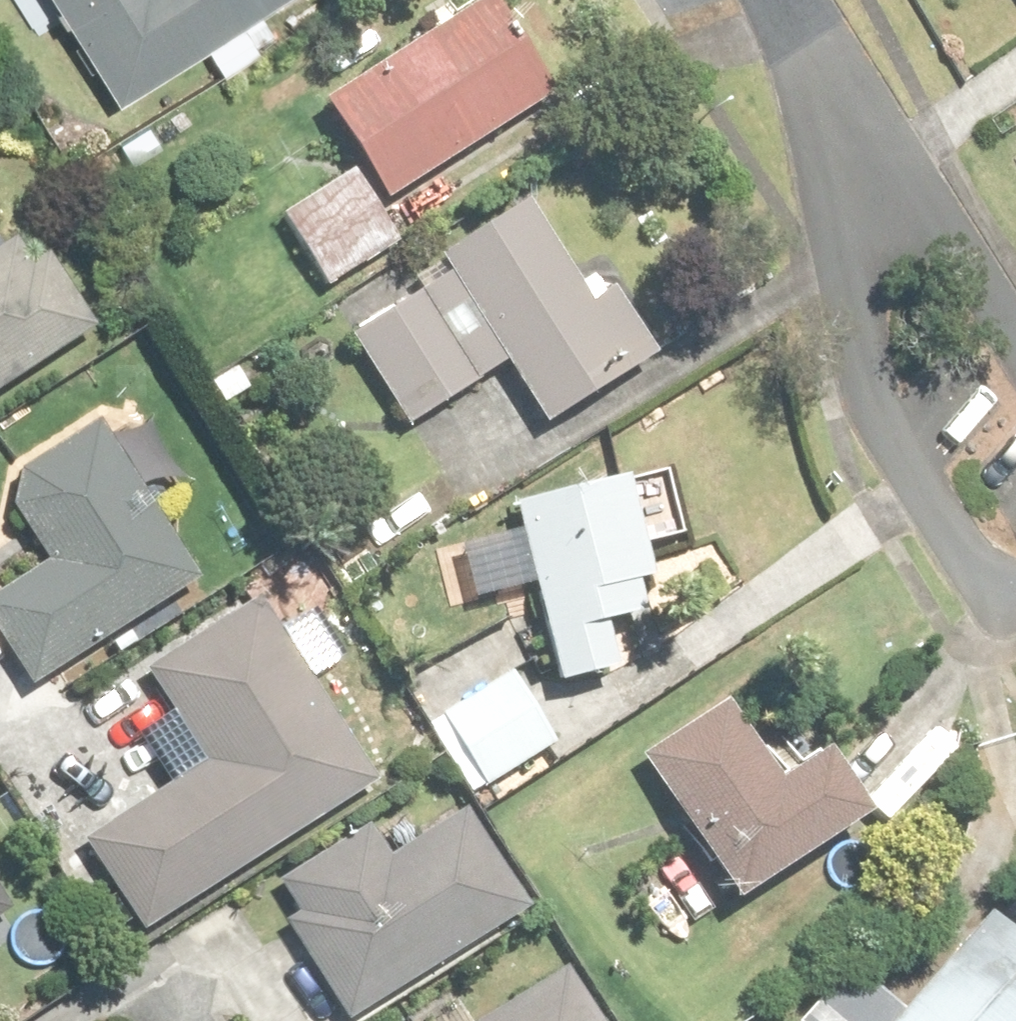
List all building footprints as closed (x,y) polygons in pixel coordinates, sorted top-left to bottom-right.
[(550,103),(488,9),(329,113),(391,207),(550,103)] [(395,248),(351,178),(283,221),(327,291),(395,248)] [(593,313),(530,210),(440,265),(448,279),(351,339),(408,430),(508,369),(545,430),(662,358),(623,294),(593,313)] [(90,348),(16,222),(0,232),(0,402),(90,348)] [(15,513),(52,570),(0,604),(0,645),(31,693),(194,587),(137,500),(169,479),(139,433),(114,450),(101,430),(17,485),(29,503),(15,513)] [(517,512),(525,541),(448,560),(462,613),(538,594),(562,689),(614,676),(603,629),(640,620),(632,587),(649,582),(625,485),(517,512)] [(369,791),(255,610),(149,677),(208,769),(86,846),(142,935),(369,791)] [(559,750),(521,682),(437,729),(475,797),(559,750)] [(782,790),(733,713),(646,769),(734,908),(865,825),(826,762),(782,790)] [(294,934),(346,1020),(353,1020),(527,916),(466,816),(388,863),(372,837),(281,892),(303,929),(294,934)] [(12,919),(0,899),(0,926),(12,919)] [(990,920),(903,1019),(847,970),(802,1020),(1015,1020),(1015,943),(990,920)] [(567,977),(497,1020),(594,1020),(567,977)]
